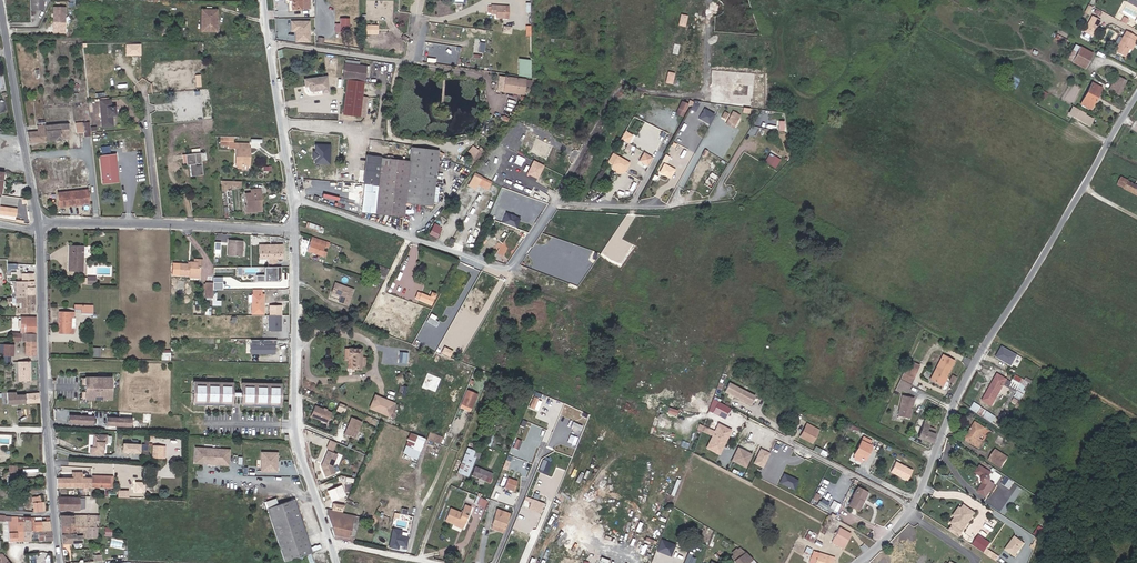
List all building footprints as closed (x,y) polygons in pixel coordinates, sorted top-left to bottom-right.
[(29,9),(40,9),(40,0),(45,0),(29,0),(29,9)] [(489,4),(488,12),(493,13),(493,15),(502,17),(503,5),(496,4),(496,3),(489,2),(489,4)] [(62,23),(62,7),(51,7),(51,23),(62,23)] [(211,18),(211,10),(199,9),(199,30),(214,30),(214,19),(211,18)] [(1092,35),(1100,20),(1092,16),(1084,31),(1092,35)] [(348,32),(349,18),(340,18),(340,23),(339,31),(348,32)] [(296,31),(296,41),(312,42),(312,20),(291,20),(291,31),(296,31)] [(376,34),(376,26),(365,26),(365,34),(376,34)] [(1130,49),(1134,41),(1135,42),(1136,38),(1136,37),(1126,32),(1115,51),(1125,57),(1130,49)] [(1053,37),(1066,44),(1068,41),(1055,34),(1053,37)] [(1093,53),(1074,43),(1066,58),(1084,68),(1093,53)] [(520,76),(532,76),(533,59),(520,58),(520,76)] [(361,78),(363,63),(342,60),(340,75),(361,78)] [(1005,77),(1018,84),(1020,81),(1006,73),(1005,77)] [(1126,81),(1116,75),(1109,89),(1119,95),(1126,81)] [(532,80),(505,76),(503,91),(519,94),(523,95),(524,85),(531,87),(532,80)] [(326,77),(303,79),(305,86),(308,86),(308,87),(308,88),(310,89),(310,90),(311,90),(313,91),(318,90),(318,92),(320,93),(329,92),(326,77)] [(363,83),(347,80),(343,109),(364,113),(365,106),(360,105),(360,104),(366,105),(367,93),(362,92),(363,83)] [(1090,109),(1102,87),(1092,82),(1080,103),(1090,109)] [(1049,97),(1042,93),(1040,98),(1046,102),(1049,97)] [(108,98),(100,99),(99,99),(100,106),(111,105),(110,98),(108,98)] [(683,100),(677,113),(684,116),(690,103),(683,100)] [(115,113),(115,105),(111,105),(100,106),(101,126),(113,124),(112,113),(115,113)] [(1085,114),(1086,113),(1074,107),(1073,110),(1075,111),(1073,116),(1089,125),(1093,118),(1085,114)] [(700,118),(711,124),(716,113),(705,108),(700,118)] [(724,121),(731,125),(734,119),(727,116),(724,121)] [(86,122),(73,123),(74,132),(81,131),(81,136),(87,136),(86,122)] [(65,124),(43,126),(44,130),(45,140),(67,137),(65,124)] [(44,130),(25,132),(27,142),(45,140),(44,130)] [(630,143),(635,134),(626,130),(622,139),(630,143)] [(228,136),(219,135),(219,144),(225,144),(225,141),(228,141),(228,136)] [(245,143),(228,142),(228,147),(234,147),(233,164),(247,164),(247,159),(244,159),(245,148),(245,143)] [(473,144),(467,152),(476,160),(485,149),(480,146),(479,149),(473,144)] [(328,163),(328,145),(315,145),(314,150),(313,151),(313,153),(313,155),(314,157),(314,163),(328,163)] [(409,163),(365,158),(359,211),(376,214),(375,216),(380,217),(380,214),(401,217),(401,223),(405,224),(408,202),(429,205),(429,207),(432,207),(438,151),(410,147),(409,163)] [(633,149),(630,155),(636,158),(639,152),(633,149)] [(640,161),(649,166),(654,156),(644,151),(640,161)] [(187,164),(188,176),(200,174),(199,160),(203,160),(202,152),(186,154),(187,164)] [(771,152),(765,161),(777,168),(782,159),(771,152)] [(117,180),(114,153),(96,155),(100,182),(117,180)] [(617,155),(612,164),(616,167),(617,166),(618,166),(620,167),(621,169),(624,172),(630,162),(617,155)] [(540,178),(545,164),(533,160),(528,174),(540,178)] [(670,177),(674,171),(664,165),(659,172),(664,176),(665,174),(670,177)] [(491,182),(474,173),(468,184),(475,188),(478,183),(487,189),(491,182)] [(1136,183),(1130,181),(1122,177),(1117,186),(1136,195),(1136,184),(1136,183)] [(241,185),(241,180),(218,179),(219,189),(227,189),(228,185),(241,185)] [(85,188),(56,192),(58,205),(68,204),(67,197),(75,196),(76,203),(87,202),(85,188)] [(258,199),(257,188),(248,189),(249,192),(243,193),(245,204),(243,205),(244,212),(254,211),(252,200),(258,199)] [(13,206),(14,197),(2,196),(1,204),(13,206)] [(17,209),(0,207),(0,214),(16,216),(17,209)] [(503,221),(518,228),(522,218),(508,212),(503,221)] [(1062,233),(1063,233),(1068,237),(1079,219),(1072,216),(1062,233)] [(318,225),(306,221),(304,227),(316,230),(318,225)] [(440,238),(444,227),(435,223),(430,234),(440,238)] [(328,248),(330,242),(312,236),(306,250),(320,255),(322,250),(323,246),(328,248)] [(242,256),(243,243),(239,239),(227,238),(226,255),(242,256)] [(80,257),(81,246),(68,245),(66,269),(80,270),(80,257)] [(189,263),(185,263),(178,263),(177,275),(189,276),(189,277),(198,278),(199,268),(201,268),(202,258),(193,258),(193,261),(189,260),(189,263)] [(259,274),(258,280),(282,281),(282,266),(266,266),(266,274),(259,274)] [(386,277),(388,272),(377,267),(375,273),(386,277)] [(14,293),(32,293),(32,273),(21,273),(20,281),(15,281),(15,284),(14,289),(14,293)] [(342,297),(341,302),(350,305),(355,291),(337,284),(334,294),(342,297)] [(259,289),(250,289),(250,294),(250,296),(250,314),(262,314),(262,294),(259,294),(259,289)] [(418,299),(430,305),(435,294),(431,292),(429,296),(420,293),(418,299)] [(32,293),(14,293),(11,293),(11,295),(14,295),(14,297),(21,297),(21,308),(21,312),(29,312),(29,309),(32,309),(32,293)] [(80,312),(90,313),(90,305),(73,304),(73,307),(80,308),(80,312)] [(69,318),(72,318),(72,312),(57,312),(57,332),(71,333),(71,328),(69,328),(69,318)] [(283,315),(269,314),(268,330),(282,331),(283,315)] [(34,333),(34,317),(20,316),(19,320),(24,320),(23,327),(19,327),(19,333),(21,333),(34,333)] [(426,325),(431,327),(434,317),(429,316),(426,325)] [(33,355),(34,333),(21,333),(21,341),(26,341),(26,355),(33,355)] [(252,353),(277,354),(277,339),(252,339),(252,353)] [(9,363),(10,355),(12,355),(13,345),(0,344),(0,352),(3,352),(2,363),(9,364),(9,363)] [(361,369),(361,366),(362,356),(363,348),(348,347),(348,357),(352,357),(352,369),(361,369)] [(944,376),(945,377),(953,362),(943,357),(931,381),(939,385),(944,376)] [(19,381),(29,380),(29,361),(17,361),(19,381)] [(918,367),(912,364),(904,382),(909,385),(918,367)] [(1007,379),(998,374),(986,396),(995,401),(1007,379)] [(1016,394),(1021,397),(1025,391),(1024,390),(1025,388),(1027,389),(1029,385),(1016,376),(1013,380),(1021,385),(1016,394)] [(111,399),(111,378),(107,378),(107,379),(101,379),(101,377),(94,377),(94,379),(88,379),(88,377),(84,377),(84,378),(81,378),(81,384),(84,384),(84,392),(81,392),(81,398),(84,398),(83,399),(88,399),(88,397),(93,397),(93,399),(101,399),(101,397),(106,397),(106,399),(111,399)] [(232,392),(232,383),(227,383),(227,385),(223,385),(223,383),(215,383),(215,385),(210,384),(210,383),(202,383),(202,384),(197,384),(197,383),(193,383),(193,404),(197,404),(197,403),(202,403),(202,404),(210,404),(210,403),(215,403),(215,404),(223,405),(223,403),(227,403),(227,405),(232,405),(232,395),(232,392)] [(279,405),(279,383),(275,383),(275,385),(270,385),(270,383),(262,383),(262,385),(257,385),(257,383),(249,383),(249,385),(245,385),(245,383),(240,383),(240,392),(240,395),(240,405),(244,405),(244,403),(249,403),(249,405),(257,405),(257,403),(262,403),(262,405),(270,405),(270,403),(274,403),(274,405),(279,405)] [(756,397),(731,383),(726,392),(751,405),(756,397)] [(472,407),(477,394),(467,390),(462,403),(472,407)] [(39,402),(38,393),(15,395),(15,392),(8,392),(8,404),(39,402)] [(914,397),(900,394),(895,414),(910,417),(911,409),(910,408),(911,406),(912,405),(914,397)] [(388,415),(393,403),(375,395),(370,408),(388,415)] [(342,409),(344,404),(336,401),(334,406),(342,409)] [(725,419),(731,408),(718,401),(712,412),(725,419)] [(324,420),(329,410),(312,403),(307,413),(324,420)] [(975,403),(971,410),(976,414),(980,408),(981,406),(975,403)] [(980,408),(976,414),(989,422),(992,415),(980,408)] [(93,423),(93,416),(69,414),(69,422),(93,423)] [(351,436),(358,419),(348,415),(341,431),(351,436)] [(131,425),(131,418),(107,416),(106,424),(131,425)] [(917,437),(930,442),(935,430),(927,427),(929,422),(924,420),(917,437)] [(975,423),(970,432),(972,433),(968,440),(974,444),(973,446),(978,449),(983,441),(980,439),(986,430),(975,423)] [(723,448),(728,437),(725,436),(728,429),(719,424),(715,432),(703,426),(701,430),(712,436),(707,448),(717,453),(720,446),(723,448)] [(812,443),(819,430),(807,424),(801,437),(812,443)] [(402,450),(417,455),(423,437),(424,434),(410,429),(402,450)] [(972,433),(970,432),(965,440),(973,446),(974,444),(968,440),(972,433)] [(103,455),(103,446),(104,442),(110,442),(110,435),(107,435),(107,434),(92,433),(91,445),(93,445),(93,447),(88,446),(87,454),(93,455),(103,455)] [(855,453),(865,458),(872,445),(869,443),(870,440),(863,437),(855,453)] [(139,442),(123,441),(122,453),(139,453),(139,442)] [(473,453),(476,454),(478,455),(480,449),(467,444),(457,470),(467,474),(470,468),(467,467),(473,453)] [(514,456),(517,446),(512,444),(508,454),(514,456)] [(164,446),(153,446),(153,459),(164,459),(164,446)] [(323,473),(324,473),(334,470),(331,463),(336,451),(326,447),(319,463),(323,473)] [(211,464),(212,449),(195,448),(195,460),(207,461),(207,464),(211,464)] [(746,467),(752,455),(739,448),(733,460),(746,467)] [(228,462),(229,450),(212,449),(211,464),(216,465),(216,462),(228,462)] [(770,453),(761,449),(754,462),(763,467),(770,453)] [(1002,468),(1008,458),(996,451),(990,461),(1002,468)] [(261,471),(277,472),(277,467),(274,467),(275,453),(261,453),(261,471)] [(470,468),(476,454),(473,453),(467,467),(470,468)] [(542,458),(538,468),(547,472),(551,462),(542,458)] [(907,480),(913,470),(896,461),(891,471),(907,480)] [(492,471),(475,464),(472,472),(479,475),(477,478),(483,480),(484,477),(489,479),(490,475),(492,471)] [(992,474),(981,467),(976,474),(982,478),(982,479),(982,480),(982,482),(983,484),(984,485),(979,492),(987,497),(995,485),(992,483),(993,482),(993,481),(993,479),(992,477),(991,475),(992,474)] [(71,477),(55,477),(55,486),(108,488),(108,477),(93,477),(80,477),(80,472),(71,472),(71,477)] [(112,473),(93,472),(93,477),(108,477),(108,488),(112,488),(112,473)] [(794,489),(798,479),(783,472),(778,482),(794,489)] [(1003,484),(1011,487),(1014,480),(1005,477),(1003,484)] [(676,495),(680,479),(675,478),(671,494),(676,495)] [(144,482),(136,482),(136,484),(134,484),(134,492),(144,492),(144,482)] [(514,488),(504,485),(502,489),(512,493),(514,488)] [(861,500),(866,491),(857,486),(853,495),(854,496),(849,505),(858,510),(863,500),(861,500)] [(33,496),(34,511),(39,511),(41,511),(40,502),(40,495),(33,496)] [(77,497),(56,496),(57,506),(58,506),(58,510),(77,509),(77,497)] [(488,501),(479,497),(476,505),(485,509),(488,501)] [(264,502),(266,509),(285,562),(311,553),(294,499),(277,505),(275,499),(264,502)] [(461,509),(459,508),(455,519),(463,522),(467,511),(464,510),(465,507),(468,507),(470,503),(464,501),(461,509)] [(455,519),(459,508),(450,505),(444,517),(453,521),(453,519),(455,519)] [(507,509),(496,506),(491,521),(493,521),(503,525),(504,525),(510,509),(508,508),(507,509)] [(325,507),(330,525),(336,526),(334,534),(348,537),(352,519),(341,517),(342,509),(340,509),(331,508),(325,507)] [(963,538),(980,513),(972,508),(967,507),(965,510),(961,510),(959,514),(960,518),(951,530),(963,538)] [(5,514),(0,514),(0,521),(1,522),(7,523),(7,541),(16,541),(16,522),(16,516),(11,516),(5,515),(5,514)] [(59,514),(59,525),(70,526),(80,526),(80,514),(59,514)] [(93,514),(80,514),(80,526),(85,526),(93,526),(93,514)] [(30,541),(37,540),(37,530),(49,530),(48,521),(29,521),(30,541)] [(70,526),(59,525),(61,543),(69,543),(70,526)] [(80,526),(70,526),(69,543),(81,543),(81,537),(85,537),(85,526),(80,526)] [(95,537),(95,526),(93,526),(85,526),(85,537),(95,537)] [(843,549),(851,533),(840,527),(831,542),(843,549)] [(391,529),(385,544),(394,547),(400,532),(391,529)] [(37,530),(37,540),(50,540),(49,530),(37,530)] [(927,549),(913,535),(902,549),(914,561),(927,549)] [(1016,555),(1025,542),(1016,535),(1010,542),(1012,544),(1008,550),(1016,555)] [(753,559),(746,553),(734,561),(735,562),(756,562),(753,559)] [(2,554),(0,554),(0,562),(8,562),(2,554)] [(811,555),(809,562),(834,562),(835,557),(826,555),(826,559),(811,555)]
